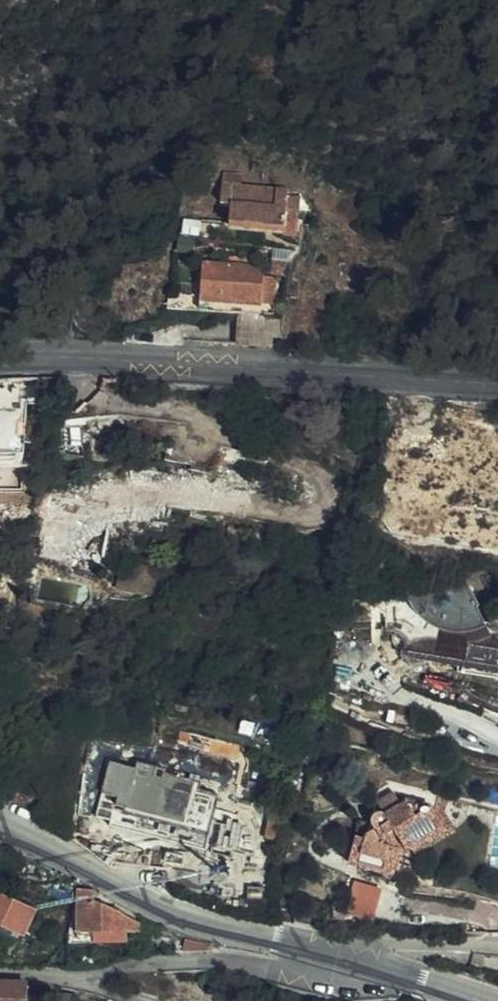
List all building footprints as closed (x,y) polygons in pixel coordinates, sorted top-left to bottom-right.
[(288,197),(302,198),(303,183),(289,182),(289,175),(227,171),(225,191),(236,192),(235,212),(287,214),(288,197)] [(299,223),(302,198),(288,197),(287,214),(287,222),(299,223)] [(296,264),(297,249),(281,249),(281,264),(296,264)] [(211,255),(209,290),(281,293),(281,281),(271,280),(272,259),(211,255)] [(208,302),(237,304),(280,305),(281,293),(209,290),(208,302)] [(237,304),(234,340),(254,341),(274,342),(275,332),(283,332),(285,306),(280,305),(237,304)] [(22,465),(25,388),(0,387),(0,464),(22,465)] [(57,415),(52,445),(79,442),(84,413),(57,415)] [(135,474),(136,465),(132,464),(130,479),(115,476),(114,485),(104,483),(103,497),(83,494),(68,492),(48,490),(44,515),(51,516),(48,542),(42,541),(41,553),(80,559),(83,546),(105,550),(111,517),(126,519),(135,474)] [(160,500),(163,477),(135,474),(126,519),(130,520),(133,508),(142,509),(142,513),(163,517),(166,501),(160,500)] [(68,492),(83,494),(84,481),(70,479),(68,492)] [(103,563),(105,550),(83,546),(80,559),(103,563)] [(119,556),(114,585),(147,592),(152,562),(119,556)] [(400,668),(465,656),(463,645),(487,640),(476,581),(387,598),(400,668)] [(175,708),(189,711),(192,700),(177,698),(175,708)] [(195,738),(196,729),(185,728),(184,738),(195,738)] [(183,749),(168,745),(164,760),(175,764),(177,758),(180,759),(183,749)] [(162,774),(122,768),(121,783),(160,788),(158,796),(185,803),(190,781),(162,774)] [(439,808),(443,794),(409,785),(397,792),(401,799),(385,808),(387,811),(381,812),(377,816),(376,821),(378,826),(369,831),(367,837),(359,835),(352,862),(395,875),(400,855),(415,848),(449,828),(439,808)] [(123,814),(117,857),(117,861),(168,866),(170,849),(170,837),(213,842),(215,823),(212,823),(212,815),(157,809),(158,796),(119,791),(116,813),(123,814)] [(452,797),(443,794),(439,808),(449,828),(415,848),(421,857),(464,832),(451,807),(452,797)] [(211,853),(213,842),(170,837),(170,849),(211,853)] [(38,900),(0,883),(0,917),(26,928),(38,900)] [(131,931),(144,932),(144,919),(119,903),(96,902),(97,887),(79,886),(78,925),(93,926),(93,936),(130,938),(131,931)] [(187,932),(186,953),(215,951),(217,949),(217,945),(215,942),(187,932)] [(49,984),(48,984),(0,982),(0,1000),(48,1000),(49,984)]
